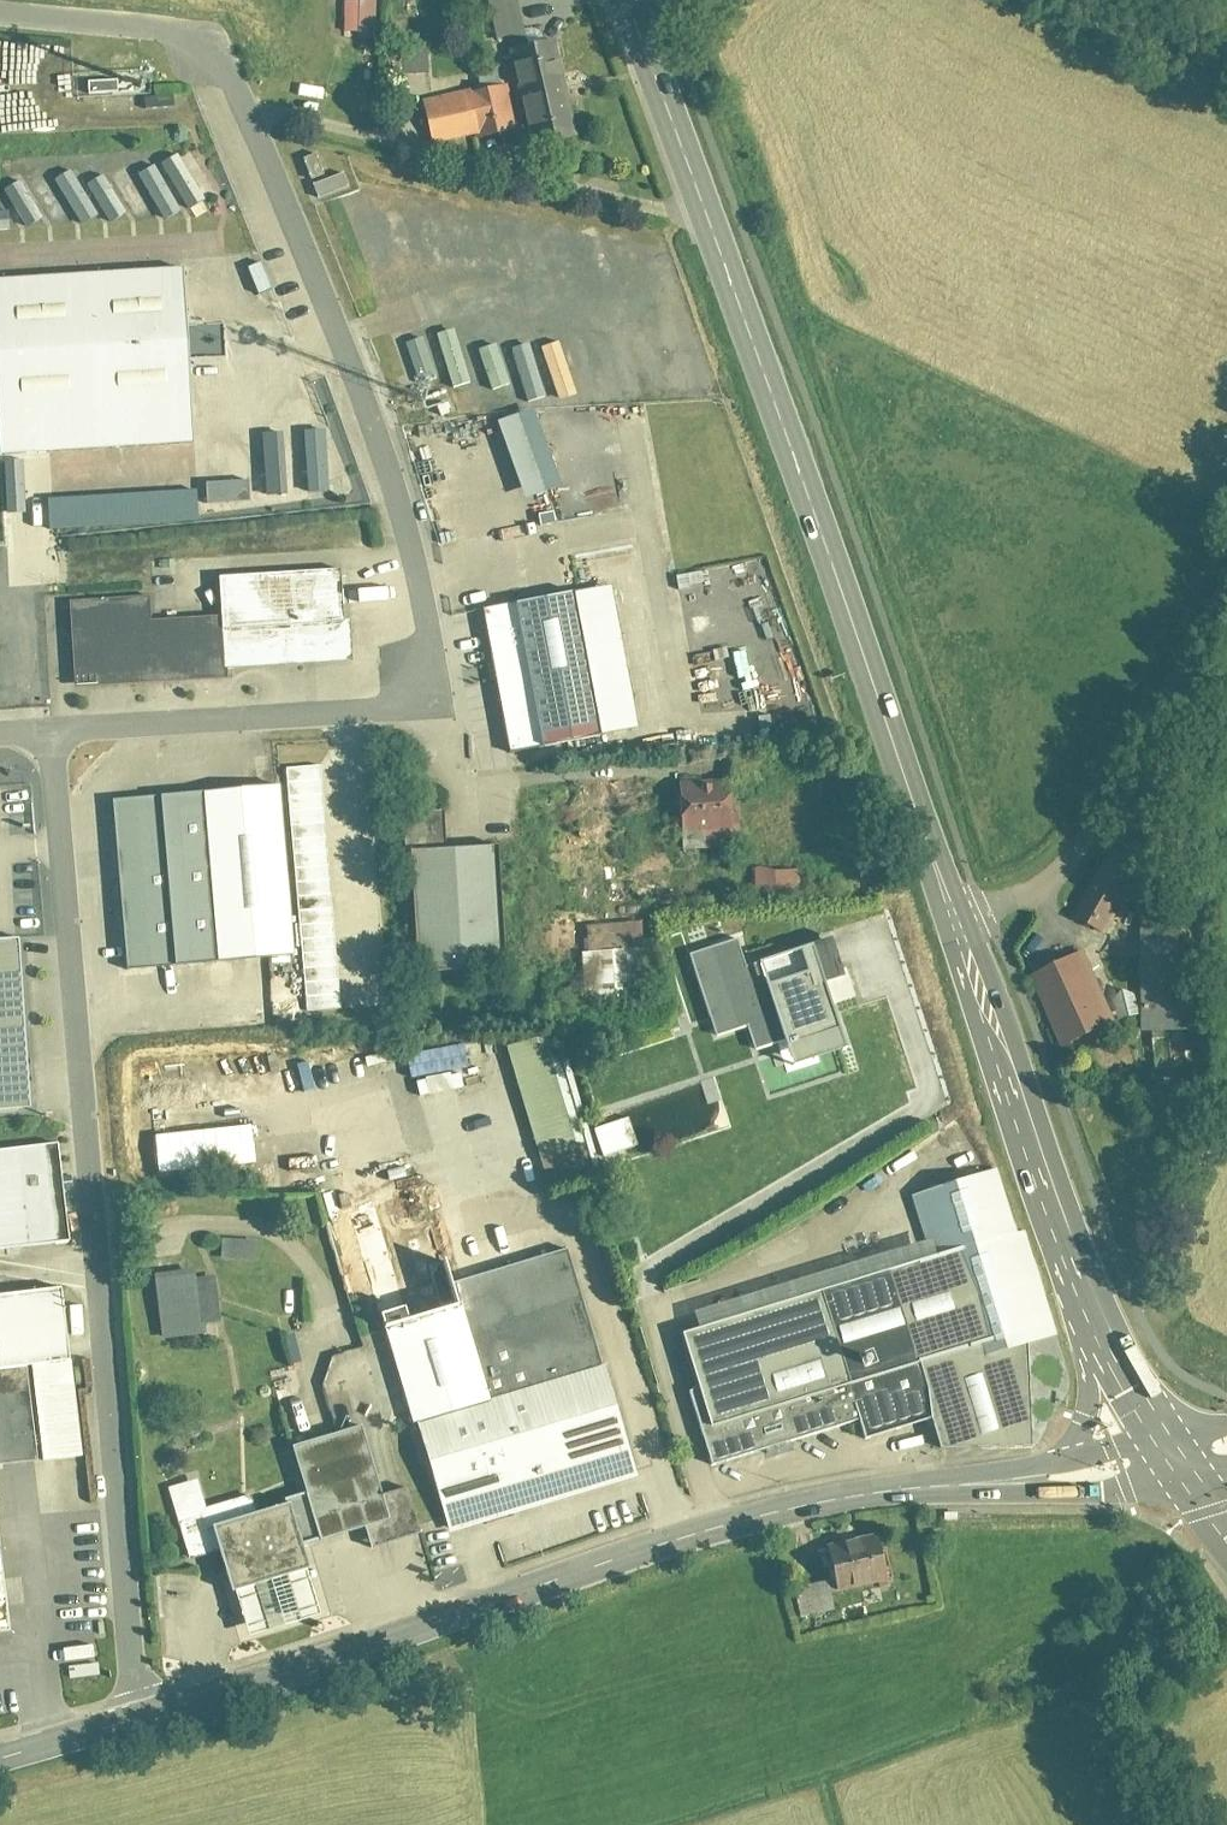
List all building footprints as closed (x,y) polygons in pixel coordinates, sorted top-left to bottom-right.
[(492,39),(529,33),(523,0),(484,0),(492,39)] [(402,78),(428,77),(428,38),(401,39),(402,78)] [(529,146),(575,137),(557,44),(511,53),(517,83),(426,101),(434,145),(525,127),(529,146)] [(188,445),(182,274),(0,281),(0,453),(188,445)] [(557,500),(562,525),(617,515),(613,489),(557,500)] [(215,620),(150,622),(150,600),(69,602),(71,682),(217,678),(217,664),(347,659),(344,574),(213,578),(215,620)] [(508,753),(593,736),(565,595),(480,612),(508,753)] [(683,790),(682,846),(735,847),(735,790),(683,790)] [(110,804),(123,975),(295,962),(282,791),(110,804)] [(439,812),(403,814),(412,977),(501,972),(494,852),(442,855),(439,812)] [(1070,911),(1104,930),(1136,875),(1102,855),(1070,911)] [(1138,926),(1142,1036),(1199,1033),(1195,923),(1138,926)] [(0,937),(0,1111),(26,1110),(20,936),(0,937)] [(779,1051),(786,1074),(846,1055),(810,940),(750,958),(767,1014),(742,1022),(753,1059),(779,1051)] [(580,952),(583,1003),(645,999),(641,948),(580,952)] [(1081,958),(1032,979),(1060,1043),(1108,1022),(1081,958)] [(64,1241),(54,1150),(0,1156),(0,1248),(64,1241)] [(682,1398),(706,1477),(854,1428),(860,1443),(924,1422),(924,1451),(1027,1444),(1026,1345),(1055,1339),(999,1169),(901,1196),(912,1234),(673,1312),(696,1391),(682,1398)] [(565,1254),(510,1270),(494,1216),(444,1230),(461,1286),(439,1293),(446,1316),(390,1333),(449,1533),(631,1480),(577,1297),(578,1297),(565,1254)] [(211,1240),(212,1267),(254,1266),(254,1239),(211,1240)] [(153,1283),(155,1321),(216,1318),(214,1281),(153,1283)] [(65,1354),(60,1293),(0,1298),(0,1367),(32,1364),(44,1516),(88,1512),(76,1353),(65,1354)] [(244,1521),(203,1533),(220,1594),(227,1592),(298,1573),(281,1512),(306,1507),(315,1543),(361,1531),(367,1551),(417,1538),(405,1492),(377,1499),(360,1431),(291,1448),(279,1390),(297,1387),(282,1325),(227,1337),(240,1413),(244,1521)] [(821,1548),(830,1599),(891,1590),(883,1538),(821,1548)] [(227,1592),(241,1644),(312,1624),(298,1573),(227,1592)] [(789,1595),(796,1630),(823,1625),(816,1590),(789,1595)]
